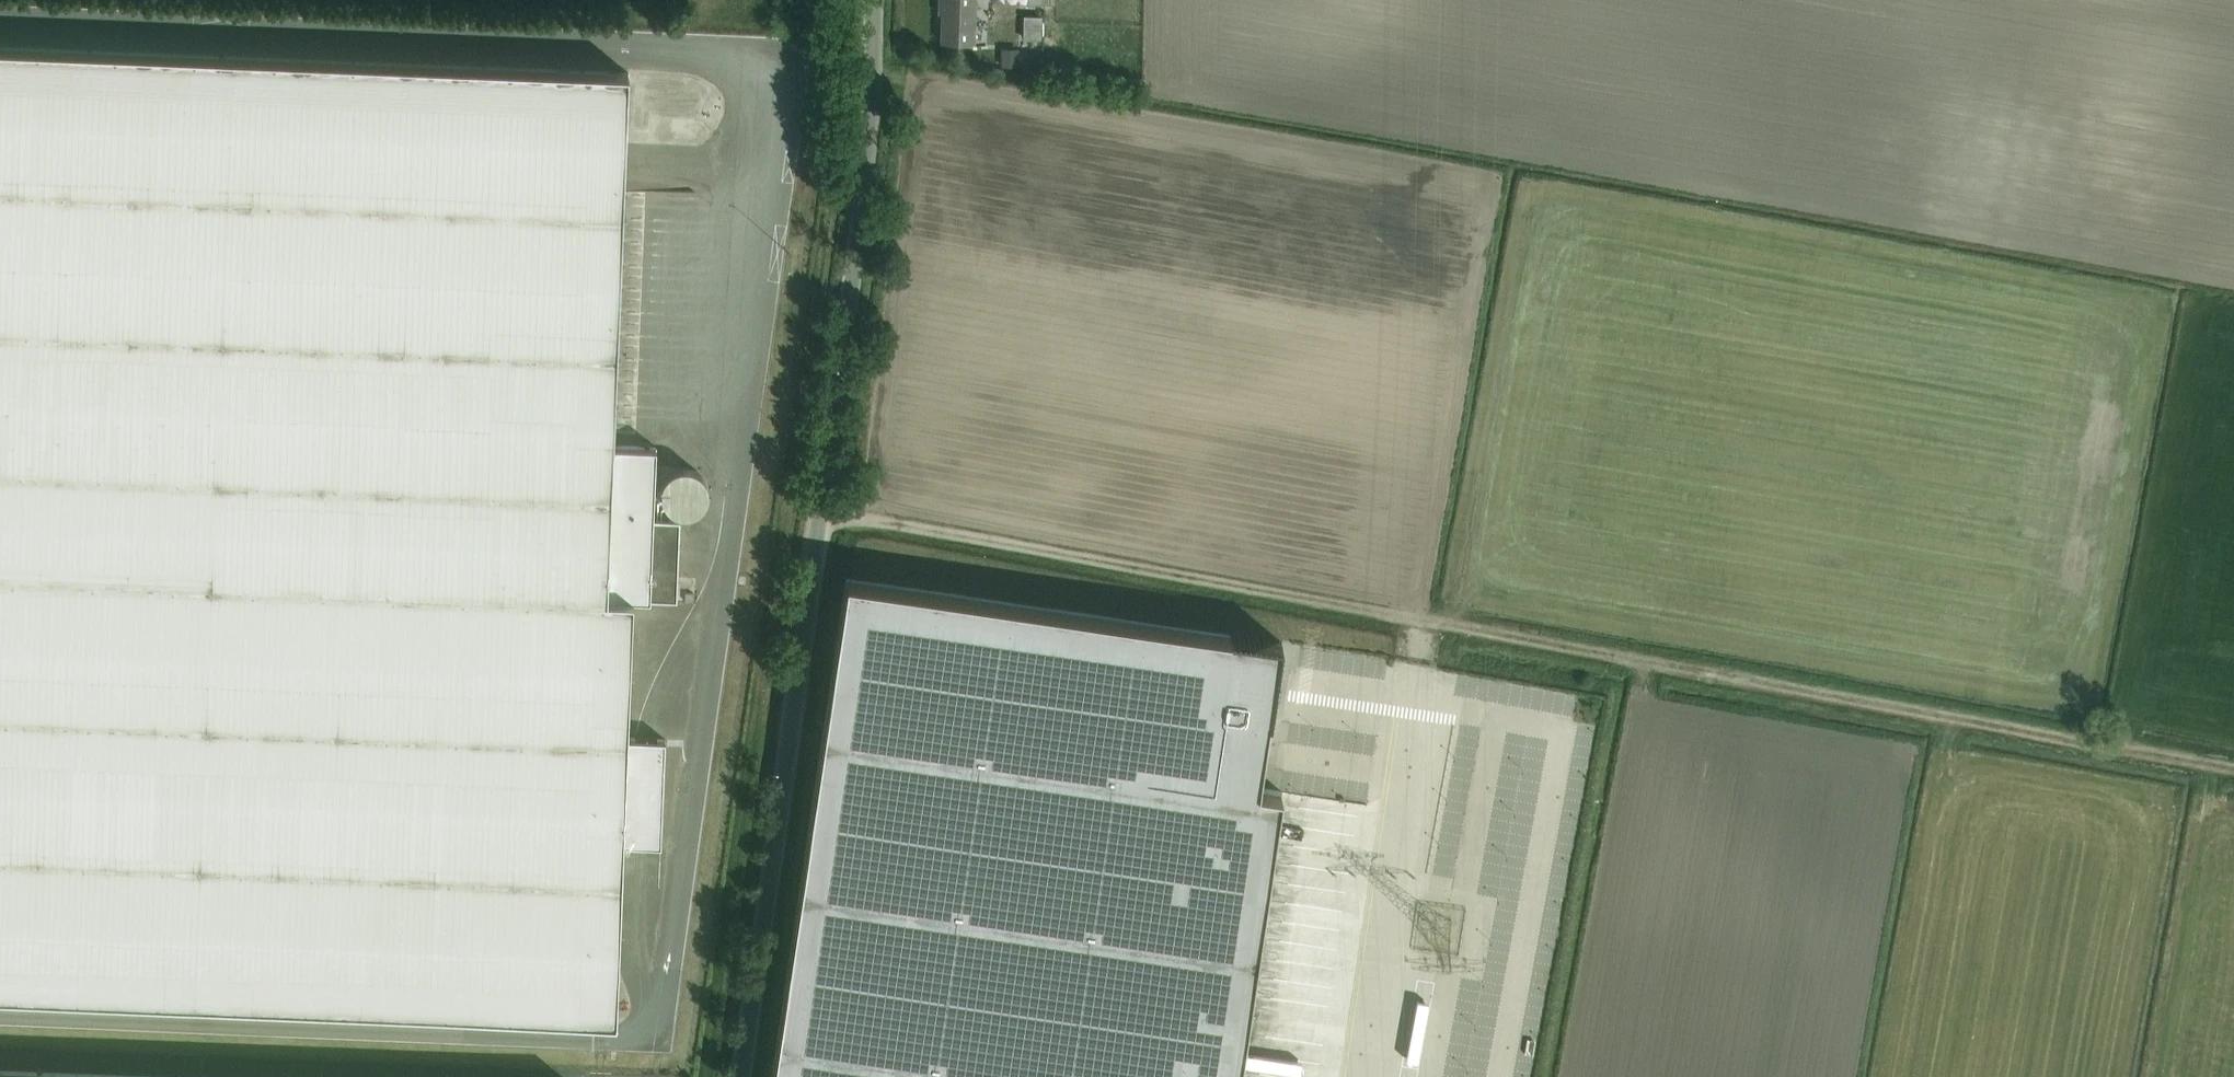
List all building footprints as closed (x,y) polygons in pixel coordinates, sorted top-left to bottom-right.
[(939,6),(942,6),(941,40),(973,41),(975,0),(939,0),(939,6)] [(627,737),(639,445),(612,443),(628,72),(0,46),(0,993),(601,1017),(615,1018),(622,843),(660,844),(664,738),(627,737)] [(1281,790),(1258,787),(1268,718),(1269,718),(1281,641),(1229,633),(1229,634),(845,577),(798,892),(771,1076),(1238,1076),(1281,790)]
